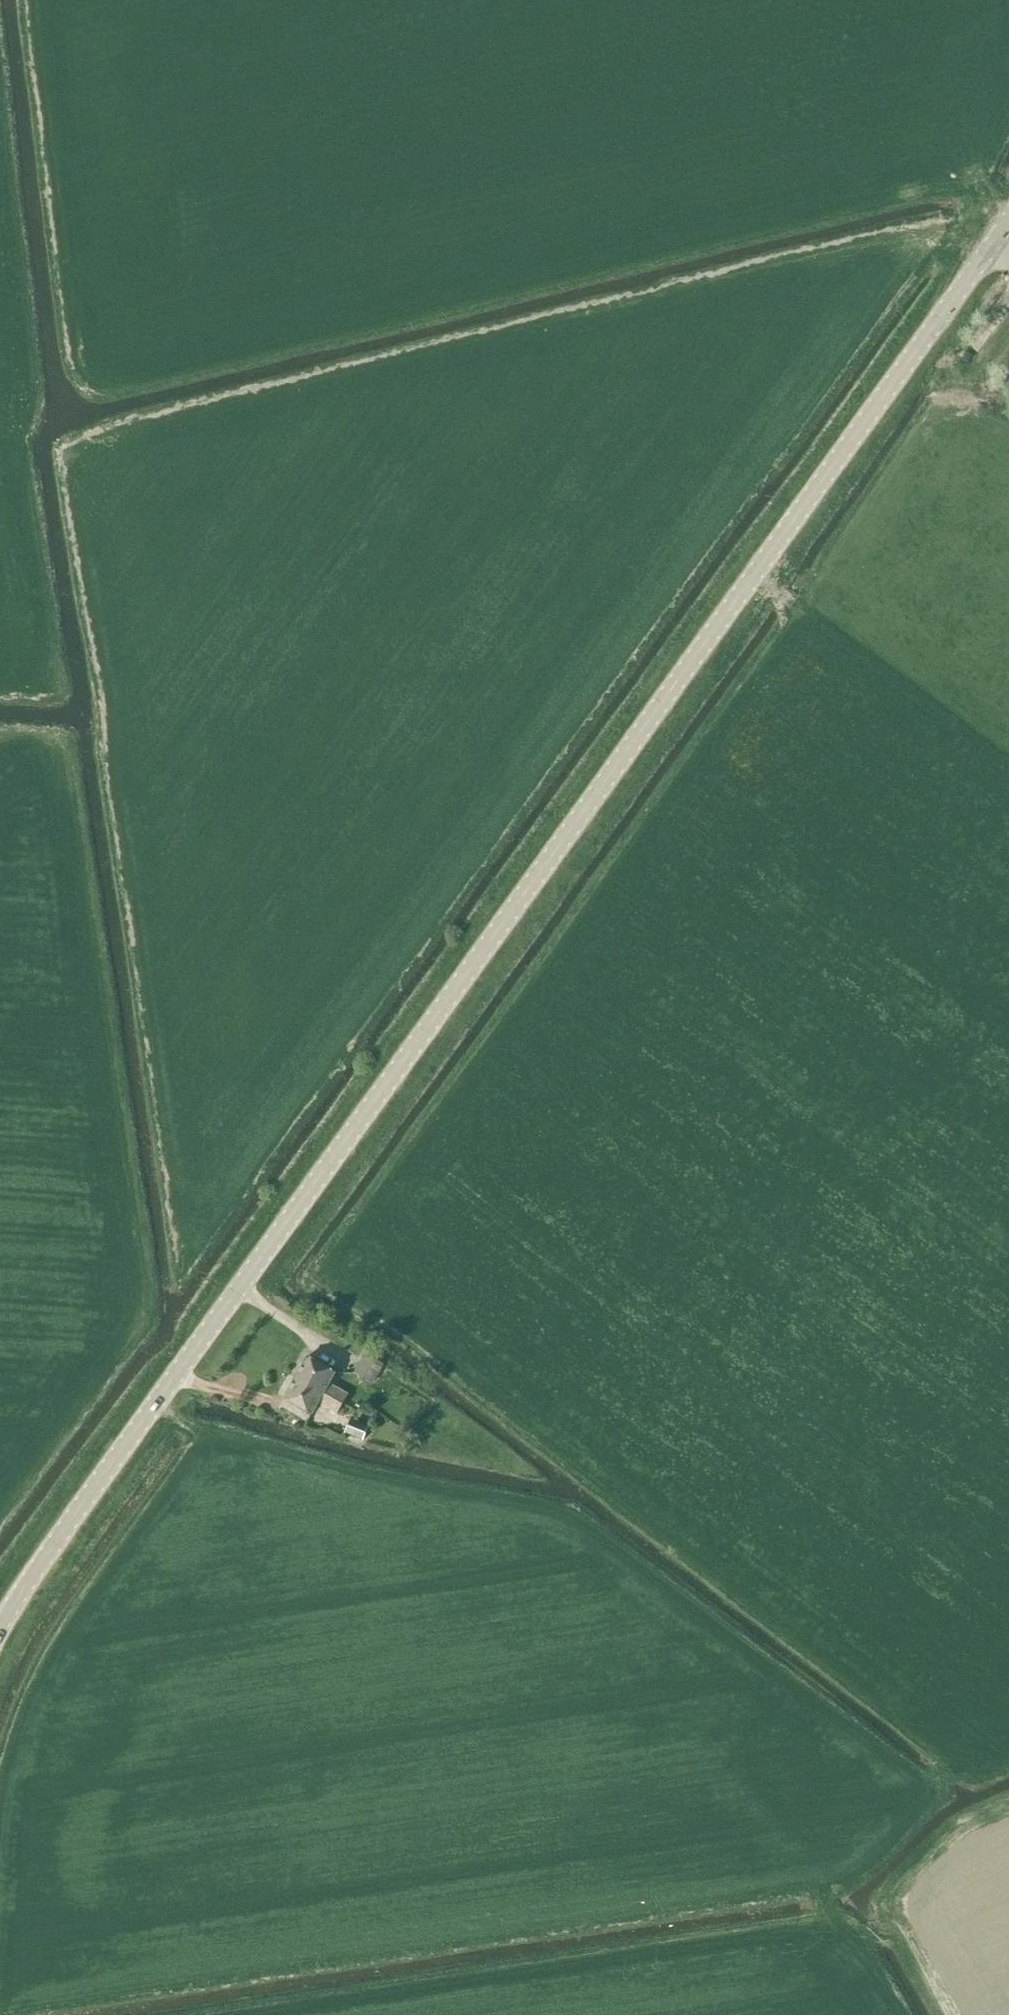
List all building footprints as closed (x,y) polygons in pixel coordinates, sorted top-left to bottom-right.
[(354,1373),(374,1384),(384,1365),(364,1354),(354,1373)] [(307,1357),(295,1379),(342,1405),(348,1394),(329,1383),(335,1373),(307,1357)] [(337,1413),(342,1405),(295,1379),(284,1398),(313,1413),(319,1403),(337,1413)] [(345,1433),(363,1441),(369,1428),(351,1420),(345,1433)]
